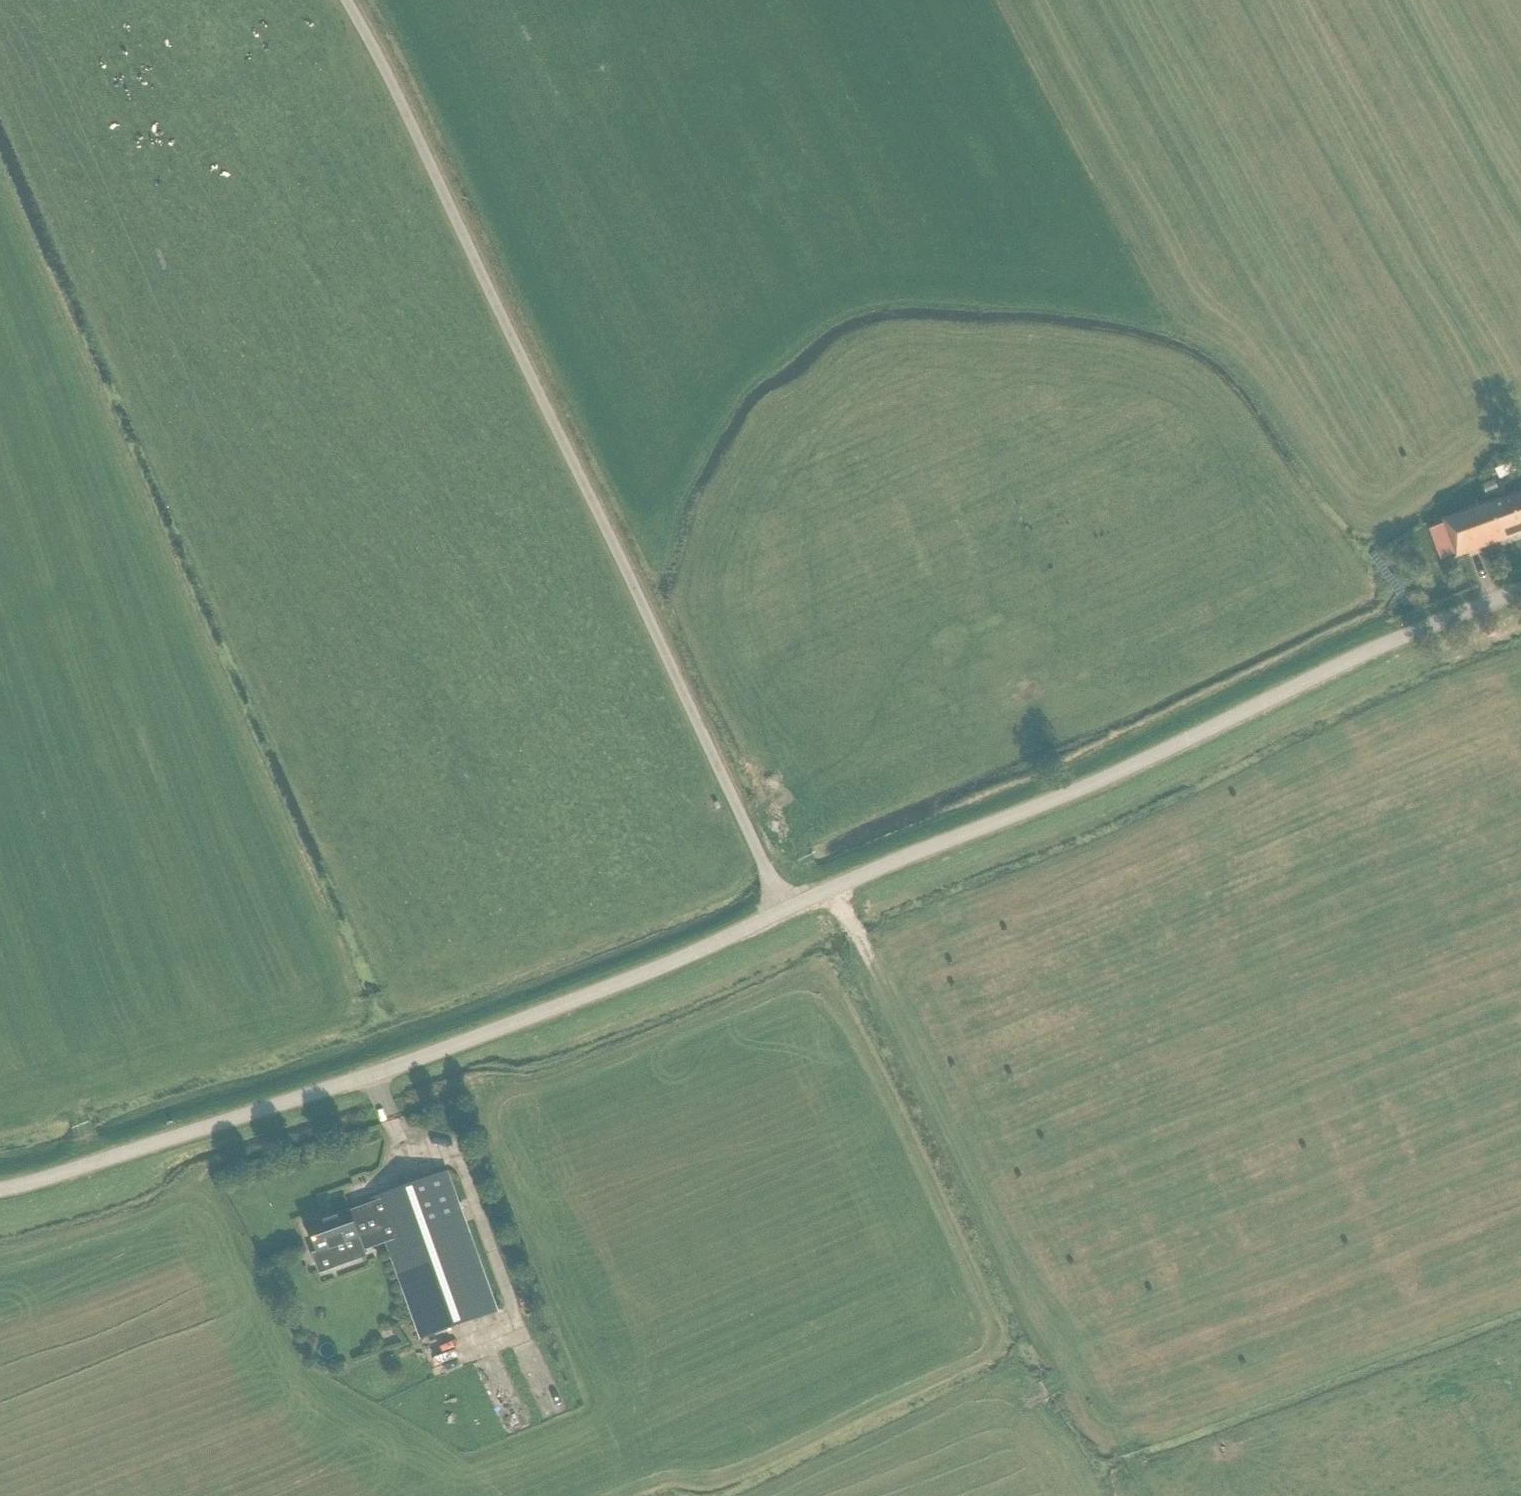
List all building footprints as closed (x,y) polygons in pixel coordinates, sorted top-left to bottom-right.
[(1445,522),(1458,558),(1520,535),(1520,494),(1445,522)] [(381,1230),(421,1340),(497,1312),(447,1173),(371,1201),(372,1205),(349,1213),(349,1212),(307,1226),(317,1254),(313,1255),(316,1264),(333,1258),(336,1267),(365,1257),(358,1238),(381,1230)]
